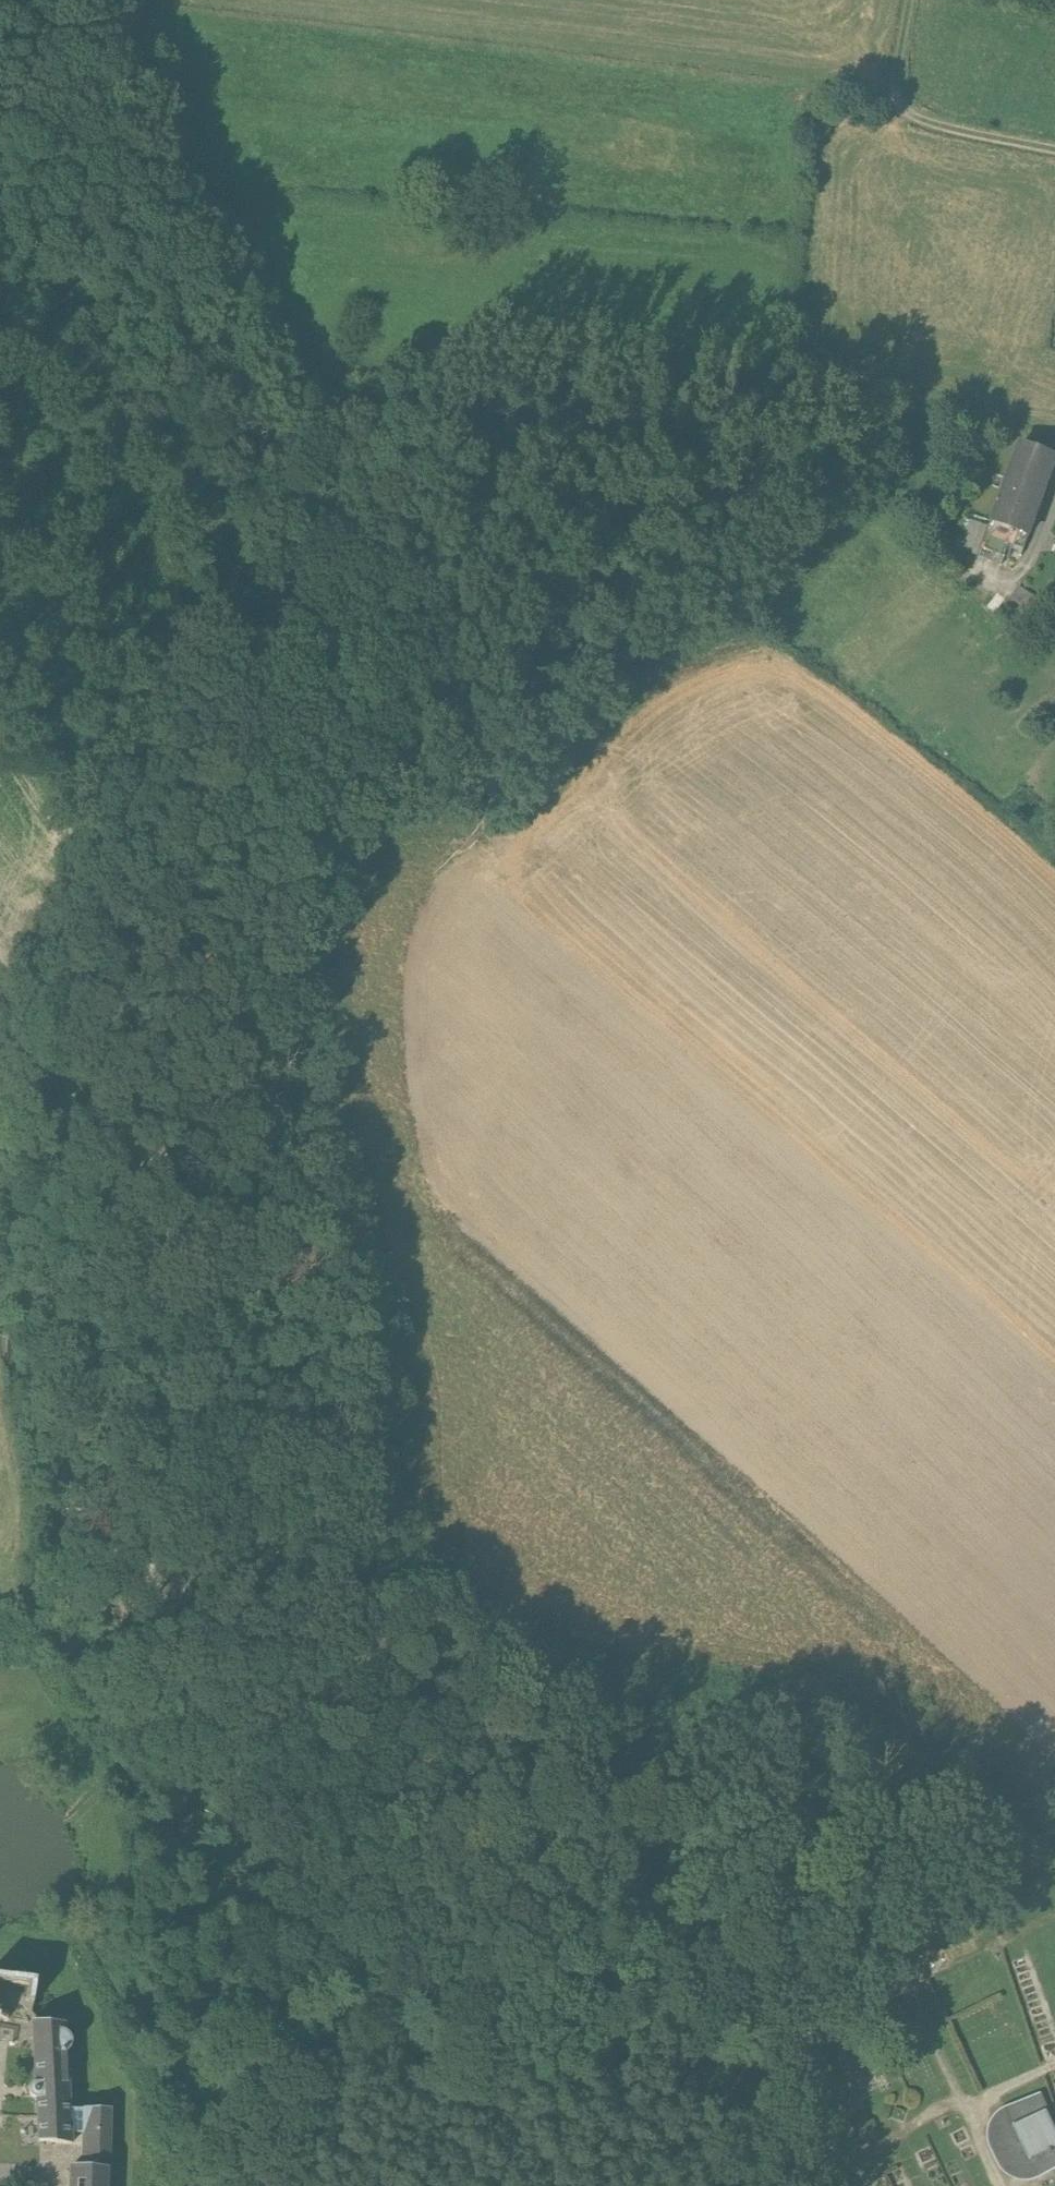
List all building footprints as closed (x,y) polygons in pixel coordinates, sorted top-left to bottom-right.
[(996,527),(1031,540),(1054,473),(1054,462),(1023,451),(996,527)] [(1003,572),(1006,563),(1021,568),(1031,540),(996,527),(982,564),(1003,572)] [(12,2026),(14,2009),(45,2012),(48,1983),(0,1978),(0,2024),(12,2026)] [(68,2111),(62,2056),(65,2053),(68,2050),(69,2046),(69,2043),(68,2040),(67,2037),(65,2035),(62,2033),(61,2033),(61,2026),(29,2024),(34,2083),(31,2085),(28,2087),(27,2089),(27,2092),(27,2094),(27,2095),(29,2098),(30,2098),(33,2100),(35,2100),(39,2143),(71,2145),(70,2137),(68,2111)] [(1054,2172),(1054,2128),(1043,2102),(1007,2118),(996,2126),(990,2135),(989,2147),(991,2159),(993,2165),(999,2174),(1009,2180),(1016,2183),(1025,2184),(1040,2179),(1054,2172)] [(82,2137),(82,2111),(68,2111),(70,2137),(82,2137)] [(70,2185),(106,2185),(108,2136),(107,2111),(82,2111),(82,2137),(82,2167),(70,2167),(70,2185)]
